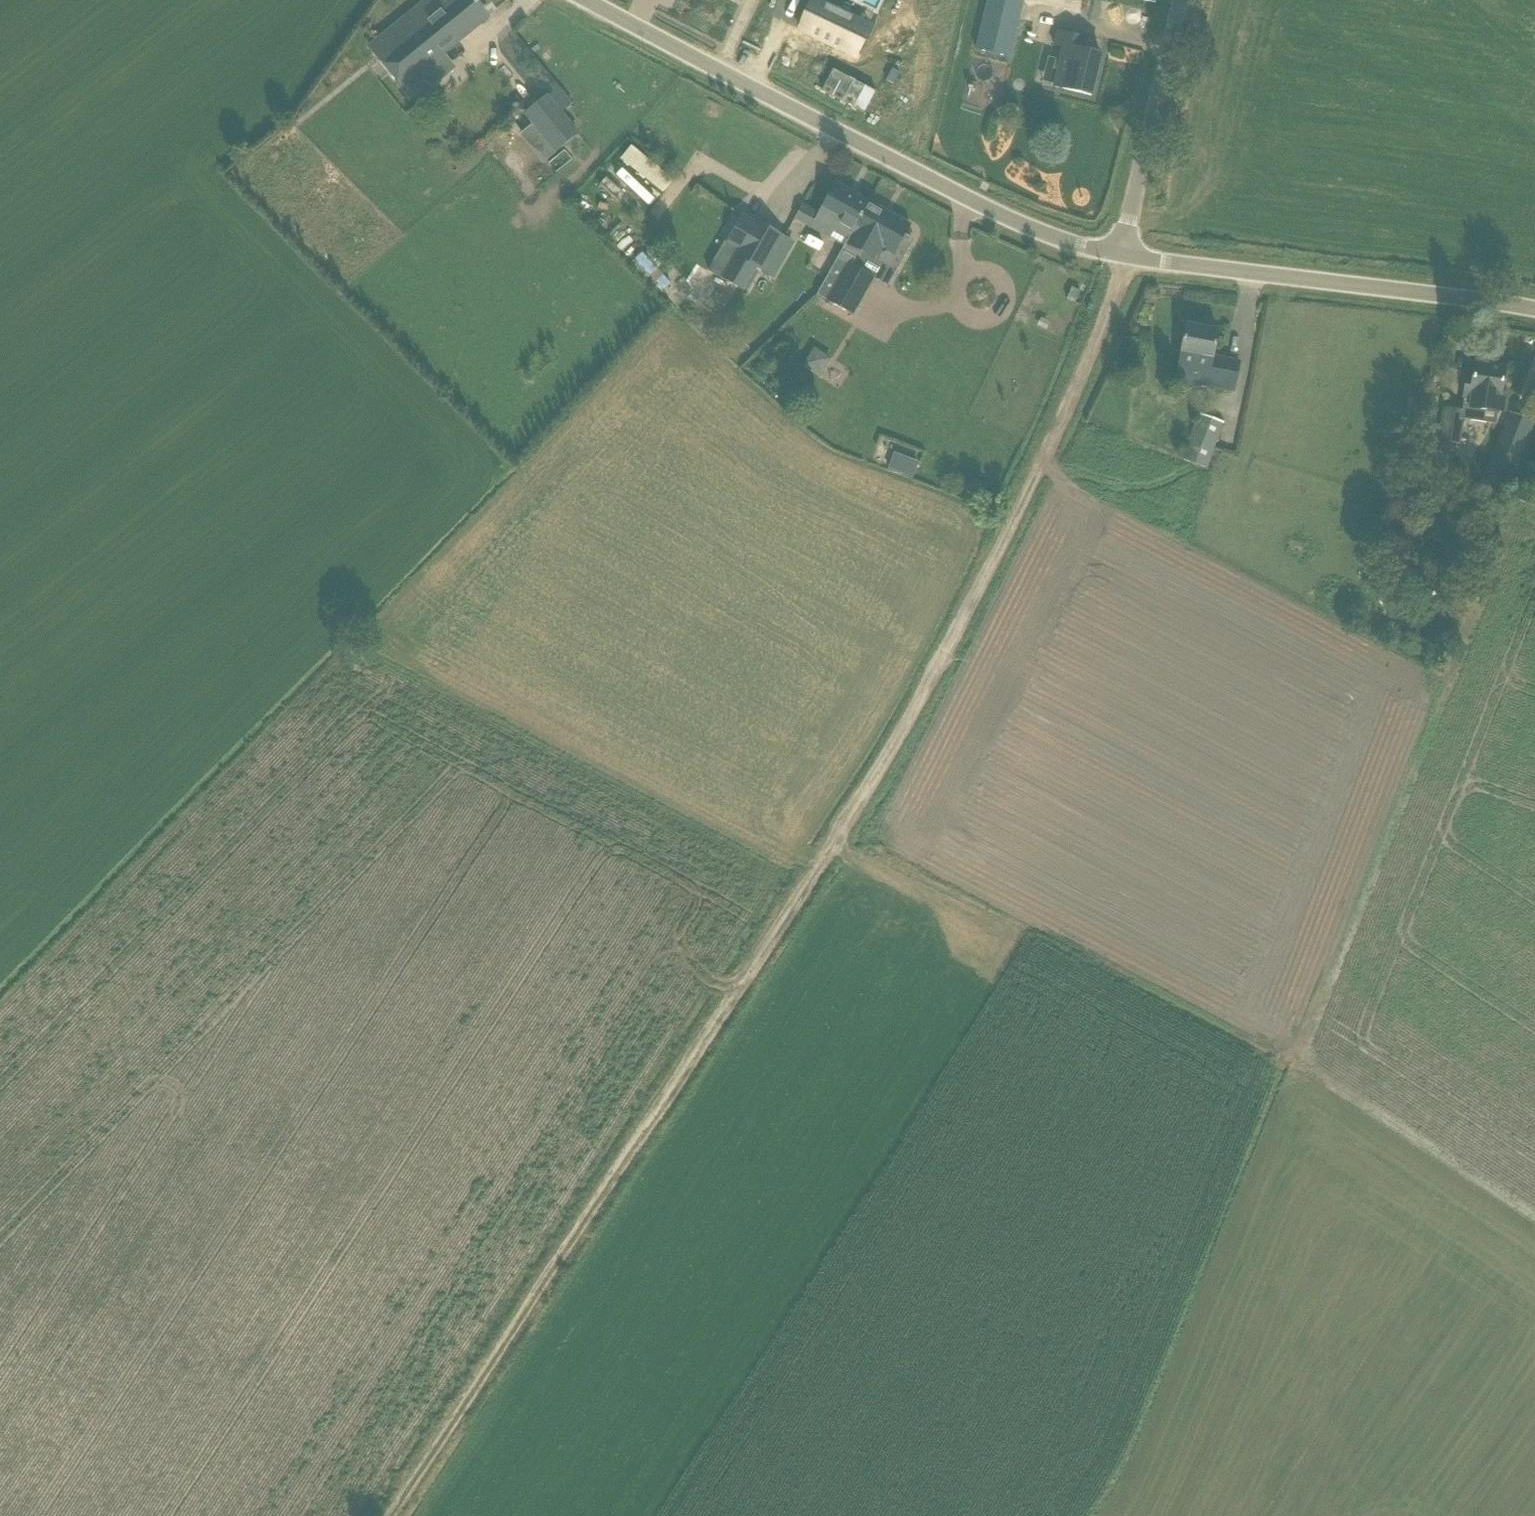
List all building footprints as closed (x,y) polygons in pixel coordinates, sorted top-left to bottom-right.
[(368,47),(408,96),(423,84),(416,74),(443,52),(487,17),(473,0),(459,0),(446,10),(438,0),(425,0),(368,47)] [(814,0),(811,0),(798,28),(852,53),(866,24),(814,0)] [(1024,0),(985,0),(974,50),(1011,58),(1024,0)] [(1085,38),(1065,33),(1059,32),(1055,48),(1062,50),(1053,87),(1091,96),(1101,56),(1082,51),(1085,38)] [(533,125),(522,134),(544,161),(577,135),(547,97),(524,115),(533,125)] [(635,145),(623,159),(662,194),(674,180),(635,145)] [(832,233),(849,242),(870,203),(837,184),(819,214),(802,204),(794,218),(829,238),(832,233)] [(848,244),(838,261),(850,268),(850,266),(858,270),(866,255),(876,260),(895,271),(902,260),(913,241),(904,236),(910,225),(871,203),(870,203),(849,242),(848,244)] [(726,270),(722,279),(744,292),(749,283),(752,285),(760,271),(781,236),(755,221),(753,223),(742,217),(727,243),(738,249),(734,256),(726,270)] [(869,277),(858,270),(850,266),(850,268),(838,261),(818,297),(829,303),(854,316),(867,292),(862,289),(869,277)] [(1071,287),(1066,299),(1074,302),(1079,291),(1071,287)] [(1187,326),(1183,346),(1177,375),(1215,383),(1213,390),(1233,394),(1239,364),(1213,359),(1219,332),(1187,326)] [(804,366),(822,378),(834,358),(816,347),(804,366)] [(1499,397),(1500,398),(1501,389),(1504,369),(1474,365),(1472,377),(1467,376),(1464,397),(1470,398),(1468,410),(1482,411),(1497,413),(1499,397)] [(1534,419),(1534,418),(1509,409),(1480,486),(1486,488),(1483,494),(1503,501),(1534,419)] [(1441,444),(1459,446),(1462,412),(1444,410),(1441,444)] [(1207,469),(1224,423),(1198,414),(1181,460),(1207,469)] [(1438,470),(1443,453),(1410,442),(1404,459),(1438,470)] [(894,453),(888,469),(913,479),(919,463),(894,453)]
